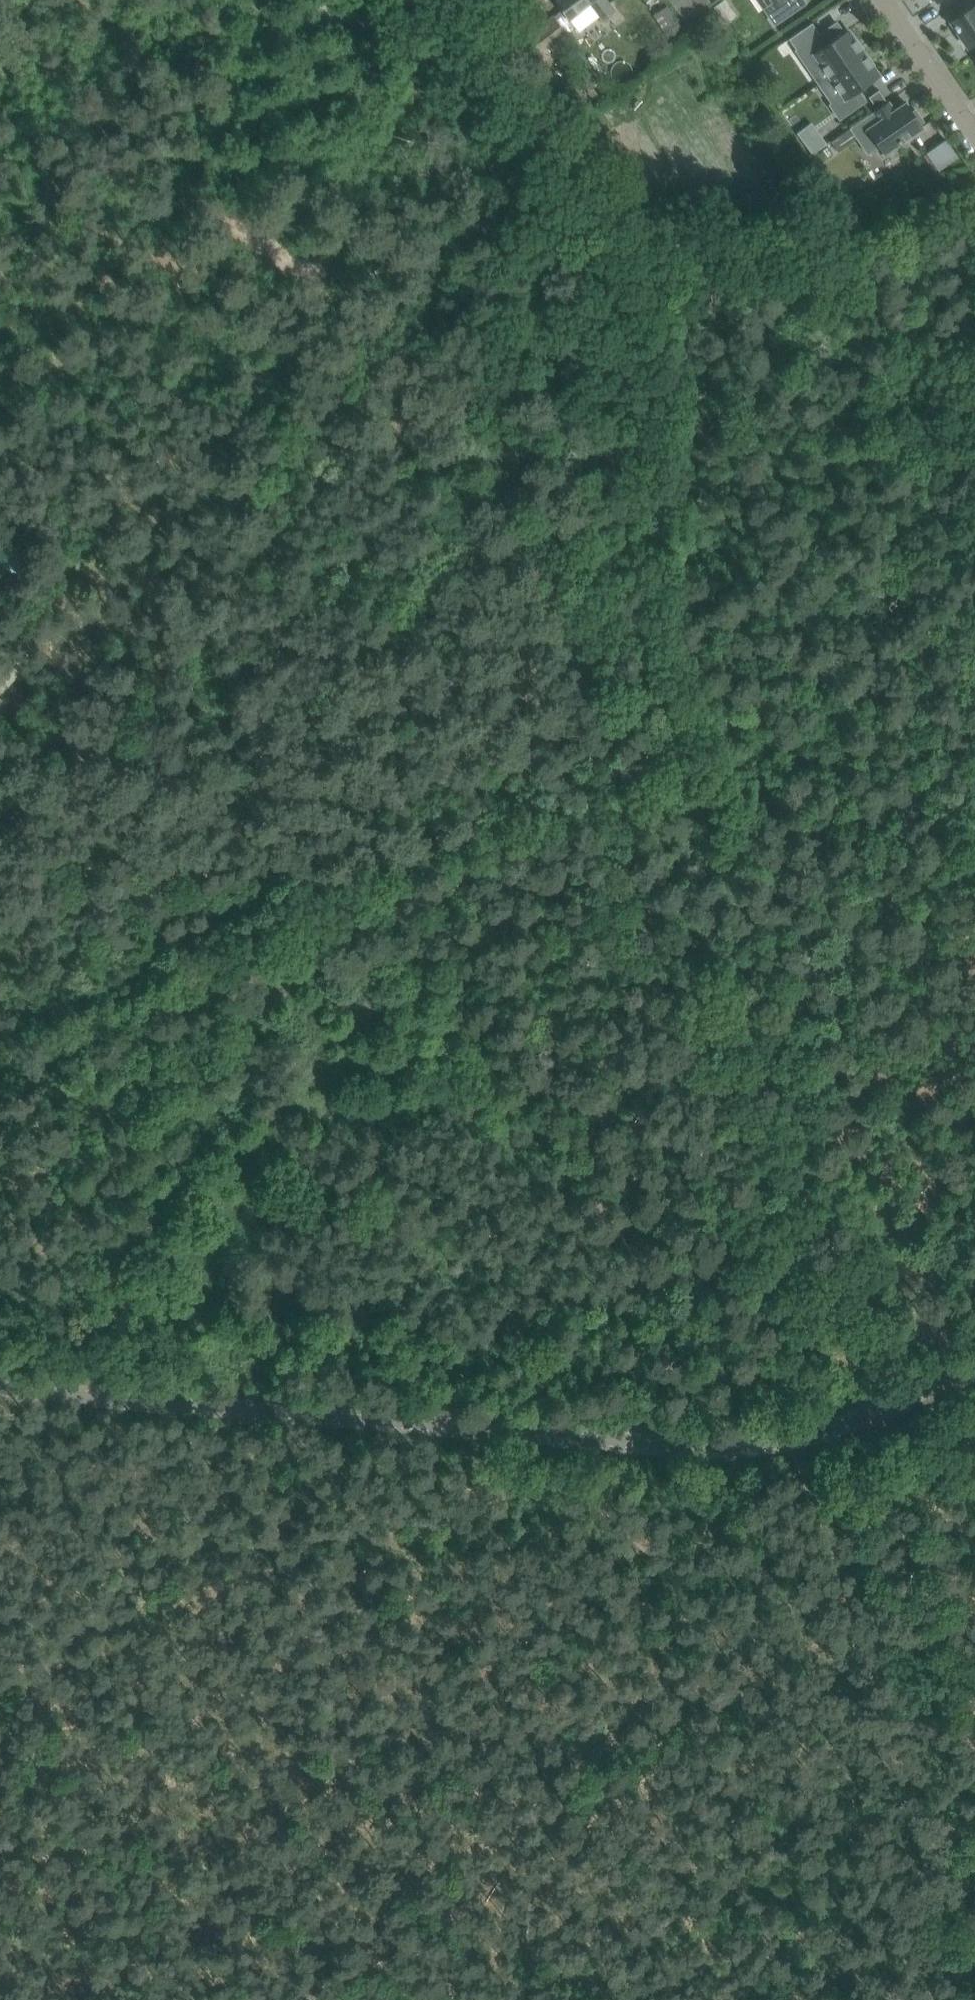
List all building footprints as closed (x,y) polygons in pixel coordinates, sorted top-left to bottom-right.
[(569,18),(590,1),(602,17),(614,8),(607,0),(558,0),(556,2),(569,18)] [(683,19),(684,18),(708,1),(707,0),(670,0),(683,19)] [(714,6),(725,21),(735,14),(725,0),(723,0),(714,6)] [(764,8),(775,23),(805,2),(803,0),(758,0),(764,8)] [(968,47),(974,42),(974,5),(951,21),(968,47)] [(527,36),(539,52),(540,53),(566,32),(552,16),(527,36)] [(679,22),(664,31),(670,42),(685,32),(679,22)] [(812,22),(789,39),(796,50),(820,34),(812,22)] [(822,64),(830,76),(863,53),(861,50),(862,46),(857,39),(853,39),(847,30),(827,44),(820,34),(796,50),(811,72),(822,64)] [(863,53),(830,76),(844,95),(830,104),(840,118),(865,100),(858,90),(879,76),(873,67),(874,63),(869,56),(865,56),(863,53)] [(869,97),(878,108),(887,102),(879,90),(869,97)] [(830,141),(838,151),(858,137),(868,153),(875,148),(882,158),(897,148),(895,145),(923,126),(920,122),(923,121),(916,109),(913,111),(907,103),(894,112),(887,102),(878,108),(851,127),(830,141)] [(825,142),(811,122),(798,131),(812,151),(825,142)] [(3,691),(20,672),(6,660),(0,667),(0,693),(2,691),(3,691)]
